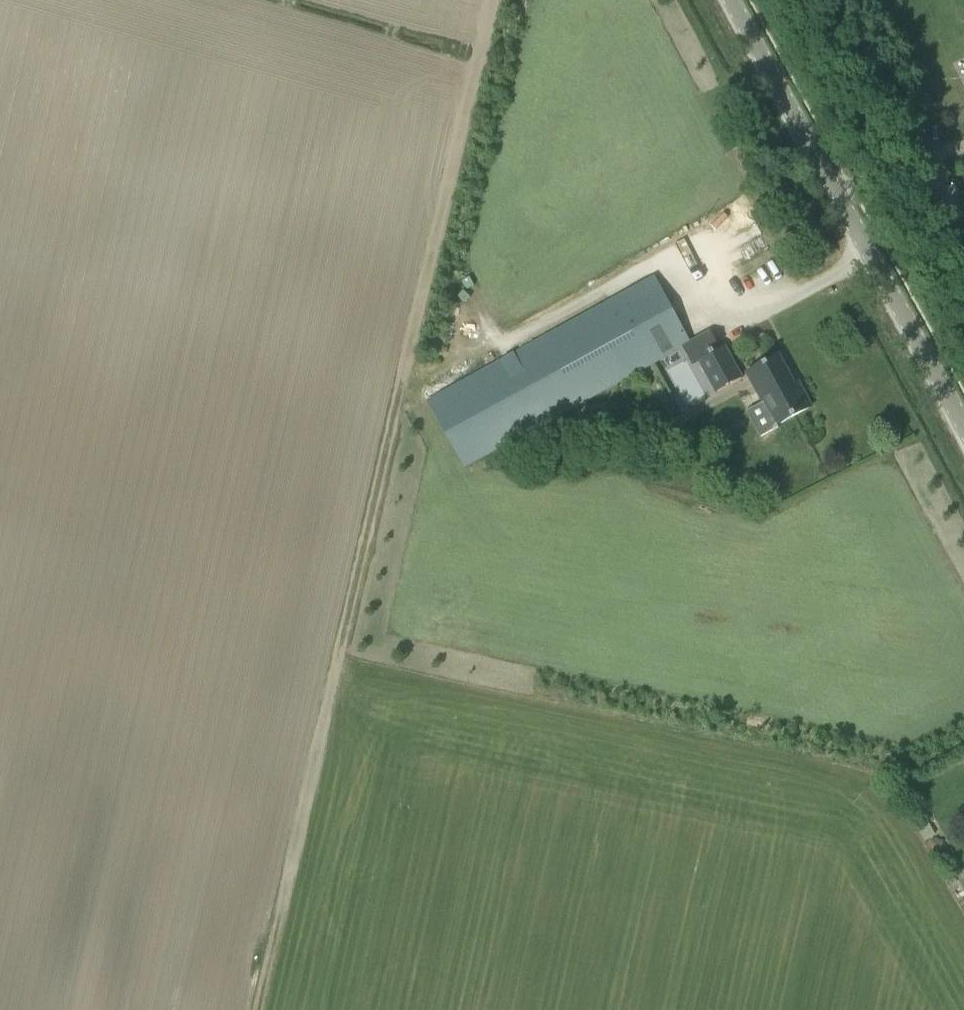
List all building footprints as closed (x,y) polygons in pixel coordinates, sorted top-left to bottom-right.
[(493,364),(427,400),(464,466),(672,352),(690,343),(654,276),(636,286),(533,342),(508,355),(495,363),(493,364)] [(699,360),(716,390),(740,377),(724,347),(699,360)] [(747,372),(757,390),(776,425),(810,406),(797,382),(793,384),(778,355),(747,372)]
